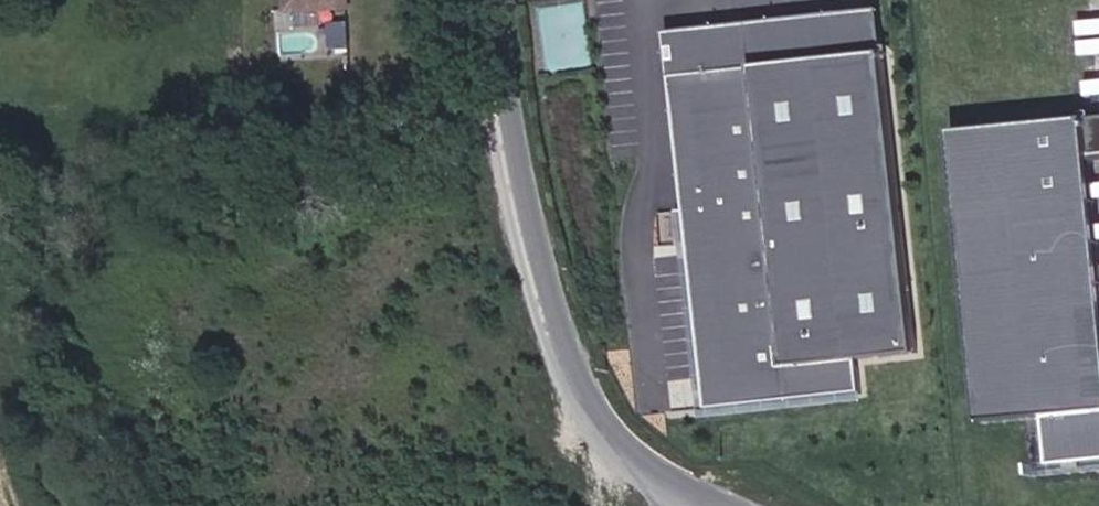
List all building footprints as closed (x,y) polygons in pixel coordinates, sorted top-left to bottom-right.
[(306,16),(377,12),(376,0),(304,0),(306,16)] [(879,55),(872,10),(662,33),(665,79),(879,55)] [(917,355),(879,55),(665,79),(707,413),(861,395),(857,363),(917,355)] [(947,124),(963,416),(1037,412),(1040,460),(1098,457),(1098,316),(1090,154),(1098,153),(1098,116),(947,124)]
